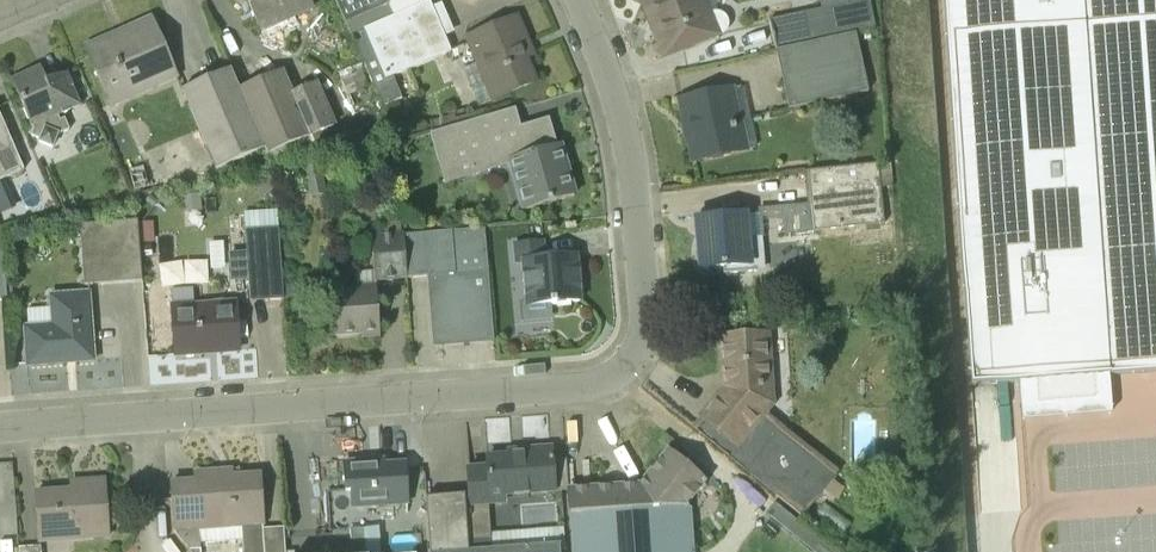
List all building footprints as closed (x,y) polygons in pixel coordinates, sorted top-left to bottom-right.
[(313,8),(309,0),(247,0),(258,25),(261,31),(262,30),(264,36),(270,38),(279,34),(282,29),(276,17),(291,10),(294,17),(313,8)] [(345,24),(387,5),(389,4),(387,0),(335,0),(345,24)] [(664,57),(723,33),(709,0),(641,0),(664,57)] [(823,9),(804,13),(811,43),(855,33),(876,29),(869,0),(865,0),(823,9)] [(823,9),(865,0),(821,0),(823,9)] [(1108,375),(1155,372),(1155,0),(944,0),(971,385),(1019,382),(1108,375)] [(431,9),(428,1),(392,17),(364,29),(366,32),(359,35),(362,42),(356,44),(382,107),(402,99),(392,76),(450,49),(445,37),(454,33),(441,4),(431,9)] [(364,29),(392,17),(387,5),(345,24),(351,35),(364,29)] [(776,51),(811,43),(804,13),(769,20),(776,51)] [(479,106),(499,97),(535,82),(519,45),(527,42),(516,17),(467,38),(478,63),(463,69),(479,106)] [(145,90),(176,76),(151,20),(127,30),(128,34),(87,51),(105,93),(140,78),(145,90)] [(811,43),(776,51),(789,109),(868,92),(855,33),(811,43)] [(359,53),(348,58),(351,66),(362,62),(359,53)] [(46,84),(39,68),(12,80),(32,127),(31,136),(33,141),(41,139),(38,143),(52,149),(58,134),(69,130),(65,118),(60,120),(58,115),(80,106),(67,75),(46,84)] [(266,153),(240,91),(230,69),(182,90),(216,169),(266,153)] [(240,91),(266,153),(267,155),(273,169),(326,146),(320,132),(333,127),(316,85),(291,96),(282,74),(240,91)] [(692,162),(745,150),(732,89),(679,101),(692,162)] [(469,123),(435,133),(430,134),(445,185),(510,165),(524,211),(574,196),(560,145),(556,146),(549,119),(520,127),(515,109),(469,123)] [(24,170),(0,115),(0,181),(24,170)] [(310,199),(326,195),(320,164),(304,167),(310,199)] [(884,224),(878,164),(808,171),(811,204),(814,232),(884,224)] [(277,184),(266,172),(253,185),(265,196),(277,184)] [(199,194),(182,196),(183,212),(201,211),(199,194)] [(762,271),(757,215),(745,216),(704,219),(705,236),(699,237),(701,269),(707,268),(707,271),(719,270),(719,268),(729,267),(729,274),(756,271),(762,271)] [(84,286),(142,282),(138,221),(80,226),(84,286)] [(407,278),(403,235),(402,223),(383,224),(384,236),(370,237),(374,281),(407,278)] [(403,235),(407,278),(431,276),(436,343),(494,339),(488,270),(484,228),(403,235)] [(250,302),(283,300),(278,229),(245,231),(250,302)] [(544,259),(543,242),(514,245),(516,263),(523,262),(527,306),(581,301),(577,256),(544,259)] [(152,244),(140,244),(141,259),(153,258),(152,244)] [(335,335),(362,333),(362,330),(379,329),(377,286),(357,287),(357,292),(337,293),(339,310),(334,310),(335,335)] [(27,366),(94,362),(89,293),(50,296),(52,325),(25,328),(27,366)] [(176,356),(204,354),(204,344),(238,342),(235,303),(194,306),(195,314),(173,315),(176,356)] [(836,500),(845,490),(833,480),(836,476),(762,417),(772,404),(767,336),(719,339),(723,389),(700,416),(706,421),(696,432),(803,518),(825,491),(836,500)] [(470,505),(504,502),(504,495),(554,492),(551,448),(507,451),(507,456),(487,458),(487,467),(467,469),(470,505)] [(640,486),(568,490),(571,518),(691,509),(686,506),(706,483),(668,452),(640,486)] [(371,465),(371,461),(344,463),(346,491),(351,491),(353,507),(407,504),(404,463),(371,465)] [(284,528),(262,529),(262,525),(263,524),(260,475),(219,478),(219,472),(194,474),(195,482),(170,484),(173,531),(190,551),(201,551),(199,529),(241,526),(243,551),(285,551),(284,528)] [(108,537),(104,480),(85,481),(86,490),(36,493),(38,532),(69,530),(70,539),(108,537)] [(426,498),(430,551),(560,551),(559,544),(469,551),(464,495),(426,498)] [(775,504),(766,515),(813,551),(835,551),(775,504)] [(573,551),(693,551),(691,509),(571,518),(573,551)] [(363,530),(350,530),(351,551),(365,551),(363,530)]
